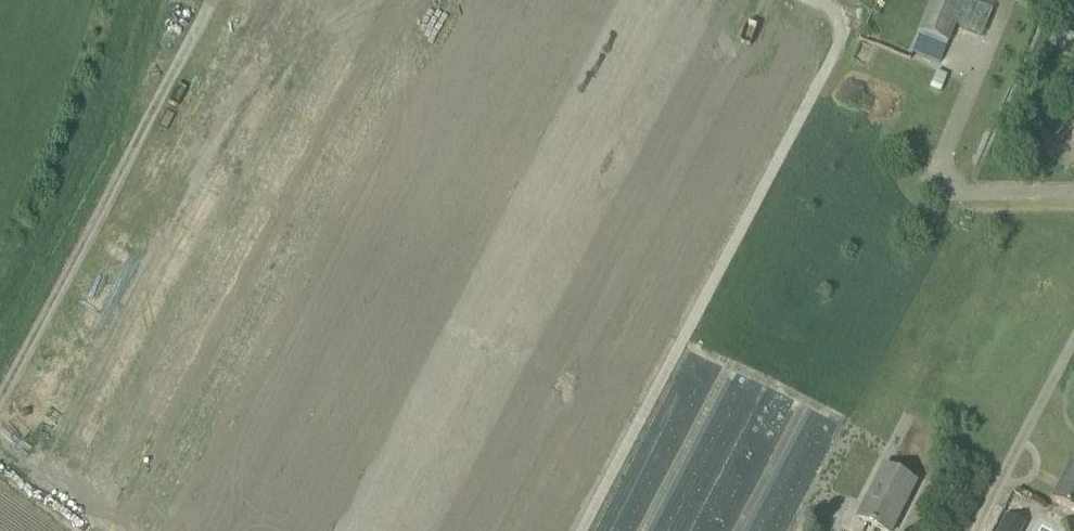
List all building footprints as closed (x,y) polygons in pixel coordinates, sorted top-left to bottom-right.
[(921,32),(949,43),(966,0),(934,0),(921,32)] [(917,483),(885,467),(859,518),(884,530),(892,530),(917,483)] [(1060,492),(1054,503),(1073,513),(1073,471),(1071,469),(1060,492)]
